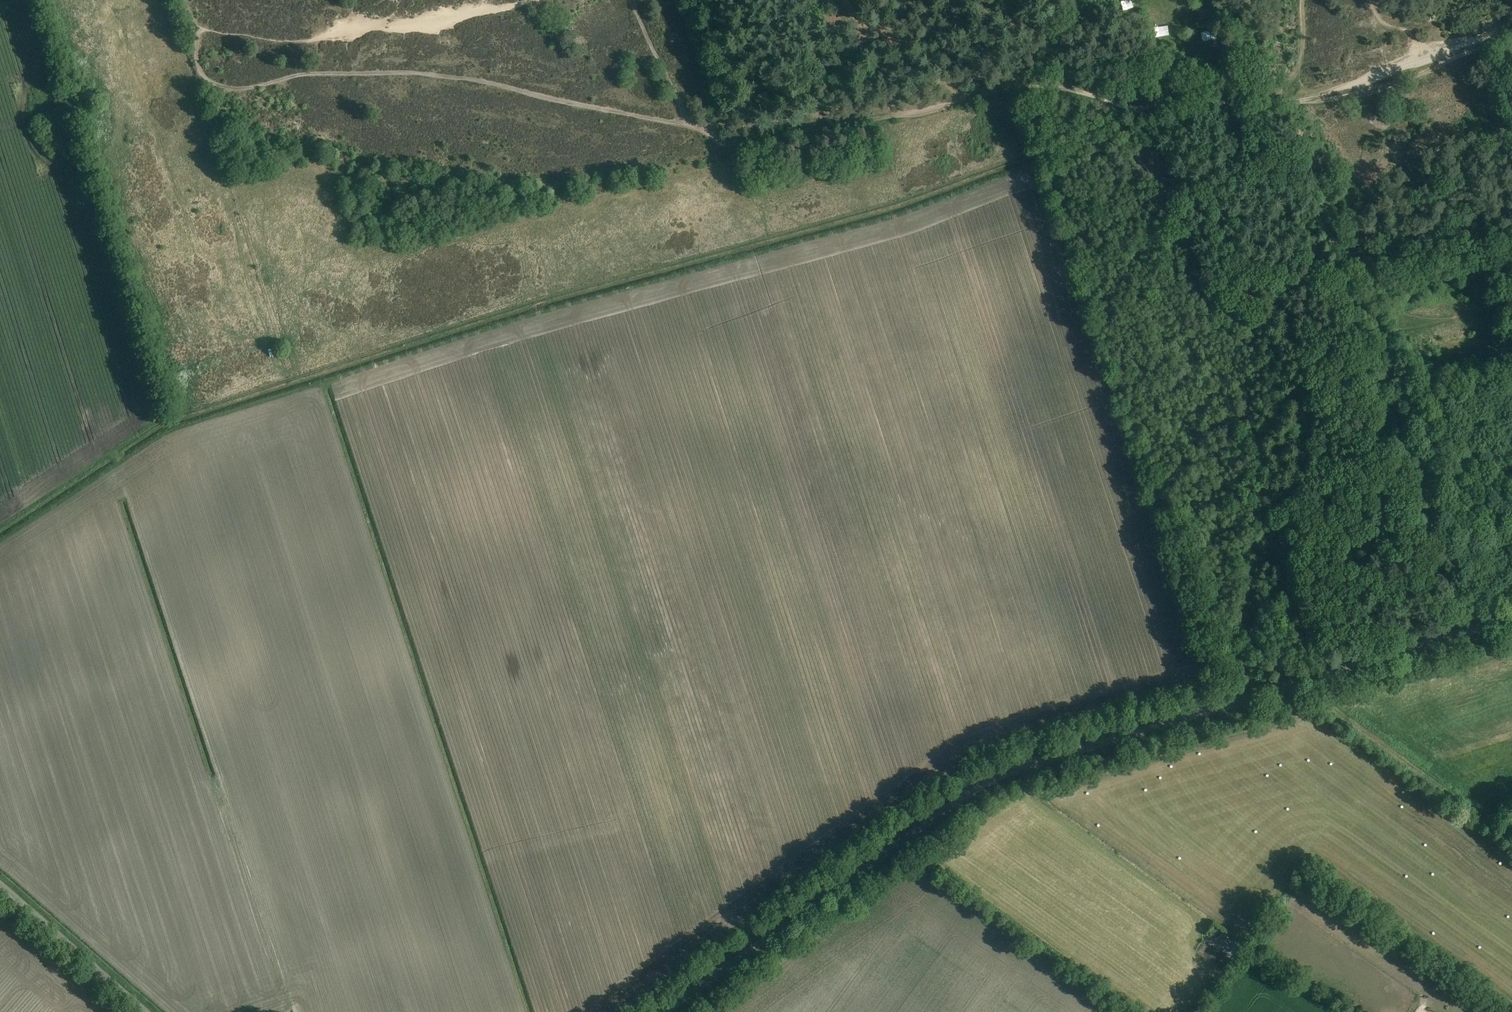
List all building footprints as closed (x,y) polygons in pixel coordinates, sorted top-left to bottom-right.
[(1223,946),(1230,935),(1225,931),(1218,942),(1223,946)]
